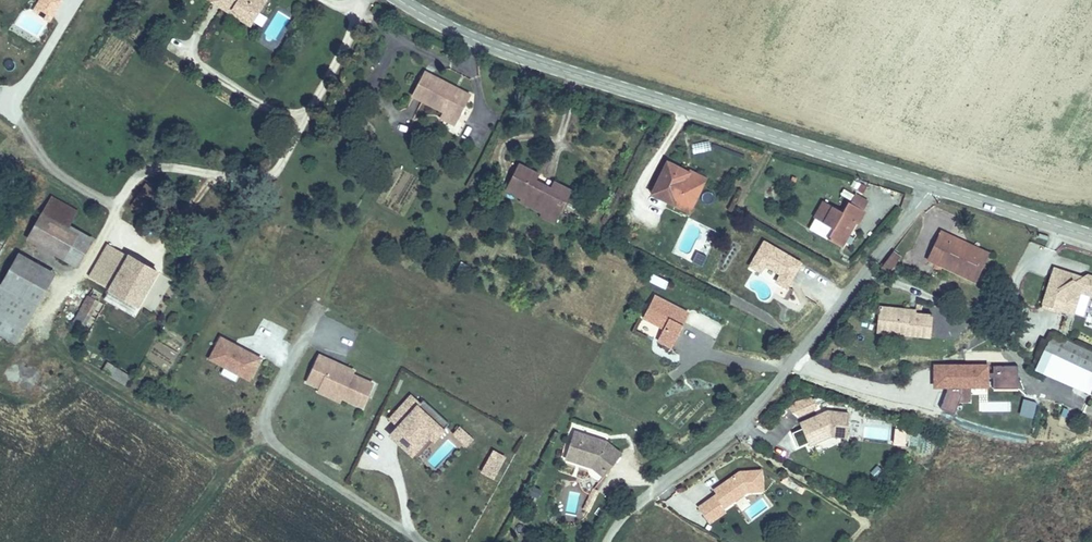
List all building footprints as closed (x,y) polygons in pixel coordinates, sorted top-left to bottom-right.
[(32,5),(44,11),(47,5),(39,0),(35,0),(32,5)] [(47,5),(44,11),(48,14),(57,0),(39,0),(47,5)] [(227,9),(231,5),(252,19),(264,0),(213,0),(227,9)] [(249,23),(252,19),(231,5),(227,9),(249,23)] [(402,94),(433,111),(449,119),(465,90),(418,64),(402,94)] [(449,119),(433,111),(430,117),(446,125),(449,119)] [(526,190),(525,194),(524,197),(544,208),(542,211),(555,218),(572,187),(553,178),(550,181),(548,188),(531,179),(534,173),(537,169),(517,158),(511,170),(526,178),(522,187),(526,190)] [(693,175),(694,172),(673,161),(657,191),(695,212),(709,184),(693,175)] [(698,166),(694,172),(693,175),(709,184),(714,175),(698,166)] [(504,183),(525,194),(526,190),(522,187),(526,178),(511,170),(504,183)] [(548,188),(550,181),(534,173),(531,179),(548,188)] [(41,245),(60,256),(73,233),(63,227),(71,211),(50,199),(34,225),(48,234),(41,245)] [(851,218),(856,222),(859,224),(866,212),(851,202),(844,213),(824,202),(814,219),(833,230),(828,240),(838,245),(847,229),(845,228),(851,218)] [(841,248),(856,222),(851,218),(845,228),(847,229),(838,245),(841,248)] [(27,236),(41,245),(48,234),(34,225),(27,236)] [(957,238),(940,231),(928,260),(975,279),(981,265),(977,264),(982,254),(955,242),(957,238)] [(73,233),(60,256),(75,265),(88,242),(73,233)] [(955,242),(982,254),(977,264),(981,265),(988,251),(957,238),(955,242)] [(692,254),(701,256),(703,246),(694,244),(692,254)] [(89,279),(137,307),(157,274),(109,245),(89,279)] [(22,249),(2,279),(26,295),(46,264),(22,249)] [(903,256),(893,250),(879,267),(892,273),(903,256)] [(1080,273),(1053,263),(1051,269),(1074,277),(1080,273)] [(46,264),(26,295),(11,317),(23,325),(58,272),(46,264)] [(1078,288),(1091,293),(1091,291),(1091,273),(1085,271),(1080,273),(1074,277),(1051,269),(1040,299),(1070,310),(1078,288)] [(665,289),(669,280),(651,273),(647,281),(665,289)] [(11,317),(26,295),(2,279),(0,278),(0,310),(11,317)] [(691,308),(656,288),(644,311),(663,321),(657,334),(673,342),(691,308)] [(87,297),(71,323),(83,331),(100,302),(87,297)] [(876,334),(898,336),(899,329),(888,328),(889,308),(878,307),(876,334)] [(789,323),(794,313),(784,308),(779,318),(789,323)] [(899,329),(898,336),(930,339),(933,316),(910,314),(910,309),(889,308),(888,328),(899,329)] [(0,310),(0,330),(14,340),(23,325),(11,317),(0,310)] [(716,337),(722,323),(691,311),(685,325),(716,337)] [(1091,367),(1091,348),(1052,330),(1046,343),(1052,346),(1044,367),(1084,386),(1091,367)] [(260,353),(220,333),(209,354),(223,362),(224,359),(240,368),(239,370),(249,375),(260,353)] [(337,362),(323,356),(311,382),(325,388),(326,385),(346,394),(344,398),(366,407),(376,385),(356,376),(335,366),(337,362)] [(240,368),(224,359),(223,362),(239,370),(240,368)] [(99,372),(121,385),(128,375),(105,361),(99,372)] [(357,372),(337,362),(335,366),(356,376),(357,372)] [(991,387),(1016,387),(1015,365),(991,365),(991,371),(985,371),(985,363),(964,363),(963,369),(949,368),(950,363),(932,363),(932,383),(944,384),(952,384),(952,390),(944,390),(937,406),(951,412),(959,392),(957,392),(957,384),(985,384),(985,376),(991,376),(991,387)] [(1089,391),(1091,385),(1091,367),(1084,386),(1083,388),(1089,391)] [(346,394),(326,385),(325,388),(323,392),(342,401),(344,398),(346,394)] [(414,389),(399,406),(408,413),(397,425),(390,432),(399,440),(406,432),(418,443),(428,433),(433,437),(448,421),(414,389)] [(793,397),(786,404),(794,410),(814,402),(810,393),(793,397)] [(408,413),(399,406),(389,417),(397,425),(408,413)] [(842,433),(845,410),(821,407),(797,417),(800,423),(790,427),(797,442),(806,438),(803,431),(812,427),(817,437),(828,431),(842,433)] [(465,431),(459,425),(454,431),(460,436),(465,431)] [(817,437),(812,427),(803,431),(806,438),(808,441),(817,437)] [(907,446),(908,428),(892,427),(892,445),(907,446)] [(571,429),(566,447),(595,456),(604,466),(620,455),(606,439),(571,429)] [(471,436),(465,431),(460,436),(466,442),(471,436)] [(418,443),(406,432),(399,440),(416,455),(433,437),(428,433),(418,443)] [(595,456),(566,447),(563,455),(591,463),(598,470),(604,466),(595,456)] [(494,480),(506,456),(491,449),(479,473),(494,480)] [(735,481),(737,486),(755,484),(754,464),(729,465),(711,479),(715,485),(706,490),(692,502),(698,511),(716,496),(735,481)] [(715,485),(711,479),(703,486),(706,490),(715,485)] [(719,502),(737,486),(735,481),(716,496),(719,502)] [(532,487),(530,495),(539,498),(541,490),(532,487)] [(720,504),(719,502),(716,496),(698,511),(703,517),(720,504)]
